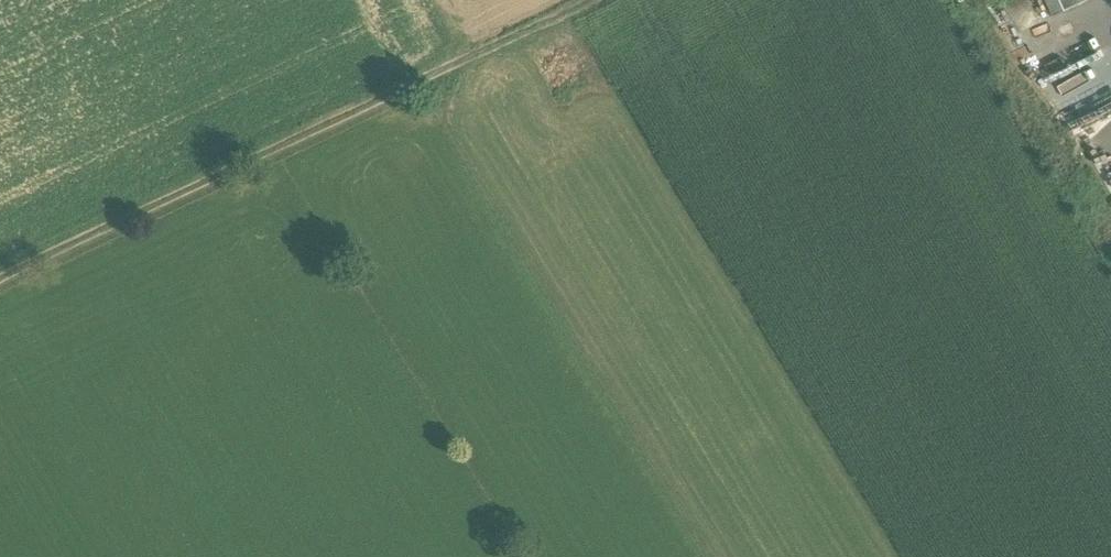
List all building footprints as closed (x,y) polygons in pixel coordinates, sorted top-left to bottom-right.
[(1053,17),(1065,11),(1059,0),(1045,0),(1053,17)] [(1065,11),(1088,1),(1088,0),(1059,0),(1065,11)]
